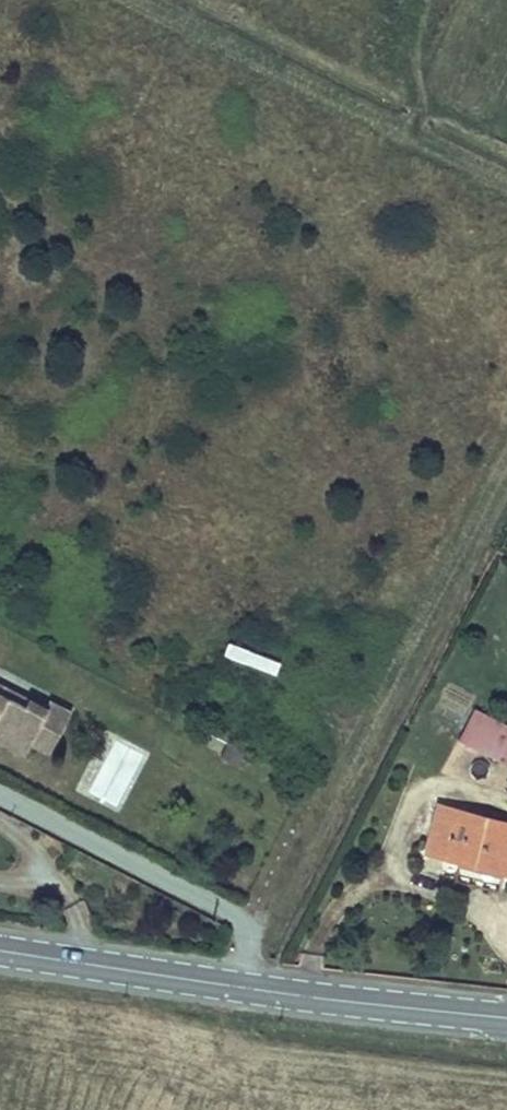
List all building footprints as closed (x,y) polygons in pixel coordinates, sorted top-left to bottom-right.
[(228,645),(224,657),(275,672),(278,660),(228,645)] [(0,684),(0,693),(25,706),(29,699),(0,684)] [(25,756),(31,745),(49,754),(71,712),(51,701),(47,708),(29,699),(25,706),(0,693),(0,743),(25,756)] [(506,764),(506,762),(506,727),(472,709),(457,739),(506,764)] [(215,758),(240,771),(248,752),(225,741),(215,758)] [(427,852),(460,860),(503,871),(506,872),(506,824),(439,806),(427,852)]
